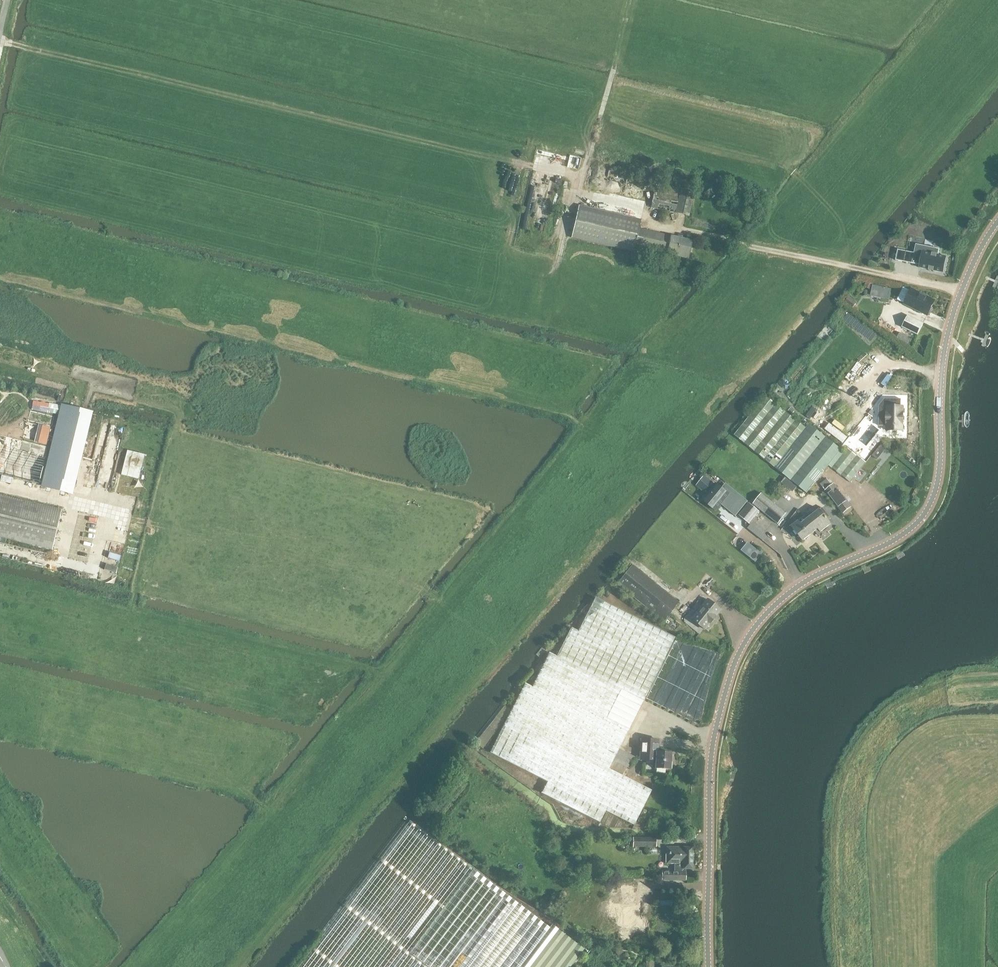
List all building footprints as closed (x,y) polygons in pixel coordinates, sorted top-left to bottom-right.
[(580,168),(582,156),(570,154),(568,166),(580,168)] [(651,208),(689,216),(695,191),(656,183),(651,208)] [(639,229),(641,220),(580,205),(571,238),(632,252),(633,248),(671,256),(669,266),(675,267),(677,258),(687,260),(692,242),(671,236),(639,229)] [(914,253),(912,264),(920,265),(920,268),(929,270),(929,271),(929,270),(933,271),(933,272),(934,272),(934,271),(943,273),(946,257),(938,255),(939,249),(916,245),(914,253)] [(898,250),(896,260),(906,262),(908,252),(898,250)] [(867,281),(864,286),(870,290),(873,284),(867,281)] [(892,286),(875,285),(874,296),(891,297),(892,286)] [(931,308),(935,301),(911,289),(904,304),(928,315),(929,313),(930,314),(933,308),(931,308)] [(908,315),(902,327),(918,335),(924,323),(908,315)] [(764,396),(734,434),(744,443),(804,491),(807,493),(829,465),(841,451),(810,426),(806,429),(775,404),(764,396)] [(879,406),(879,426),(887,426),(887,431),(903,431),(903,407),(901,407),(901,399),(885,399),(879,406)] [(41,485),(70,492),(89,414),(61,407),(41,485)] [(30,411),(28,421),(52,426),(54,417),(30,411)] [(829,423),(825,429),(842,443),(847,437),(829,423)] [(48,447),(0,436),(0,475),(39,484),(48,447)] [(873,455),(880,459),(888,447),(882,442),(873,455)] [(140,477),(146,453),(128,449),(122,473),(140,477)] [(850,482),(865,463),(847,449),(832,468),(841,476),(850,482)] [(704,476),(697,485),(705,492),(712,483),(704,476)] [(785,477),(781,483),(793,492),(797,487),(785,477)] [(827,479),(820,484),(820,485),(825,491),(843,514),(852,507),(834,484),(832,485),(827,479)] [(716,484),(702,500),(716,511),(722,504),(724,506),(724,507),(736,516),(748,502),(748,501),(737,493),(736,495),(724,485),(722,488),(716,484)] [(778,524),(787,513),(762,493),(753,504),(778,524)] [(52,550),(61,511),(0,496),(0,538),(52,550)] [(827,519),(830,517),(822,508),(807,520),(816,531),(818,529),(820,533),(831,524),(827,519)] [(816,531),(807,520),(804,516),(791,526),(803,541),(816,531)] [(765,539),(768,534),(753,523),(749,528),(765,539)] [(117,573),(118,566),(108,563),(106,570),(117,573)] [(632,565),(617,583),(664,621),(679,602),(632,565)] [(675,638),(596,598),(578,632),(571,628),(557,657),(550,653),(532,687),(525,684),(490,753),(548,782),(542,793),(600,822),(605,811),(634,825),(652,791),(608,769),(613,760),(629,768),(635,757),(618,750),(639,708),(675,638)] [(707,600),(692,618),(704,629),(720,611),(707,600)] [(483,749),(493,735),(486,730),(475,743),(483,749)] [(658,753),(659,740),(641,739),(640,760),(656,761),(655,769),(670,770),(671,753),(658,753)] [(584,949),(552,925),(549,928),(473,869),(473,870),(409,822),(299,966),(571,966),(584,949)] [(633,847),(655,847),(655,838),(633,839),(633,847)] [(694,869),(693,848),(667,848),(667,864),(680,865),(680,872),(662,872),(662,881),(686,881),(686,872),(684,872),(684,869),(694,869)] [(610,918),(609,933),(617,934),(647,936),(647,918),(634,918),(635,897),(633,897),(634,888),(617,887),(616,898),(620,898),(619,917),(617,917),(617,918),(610,918)]
